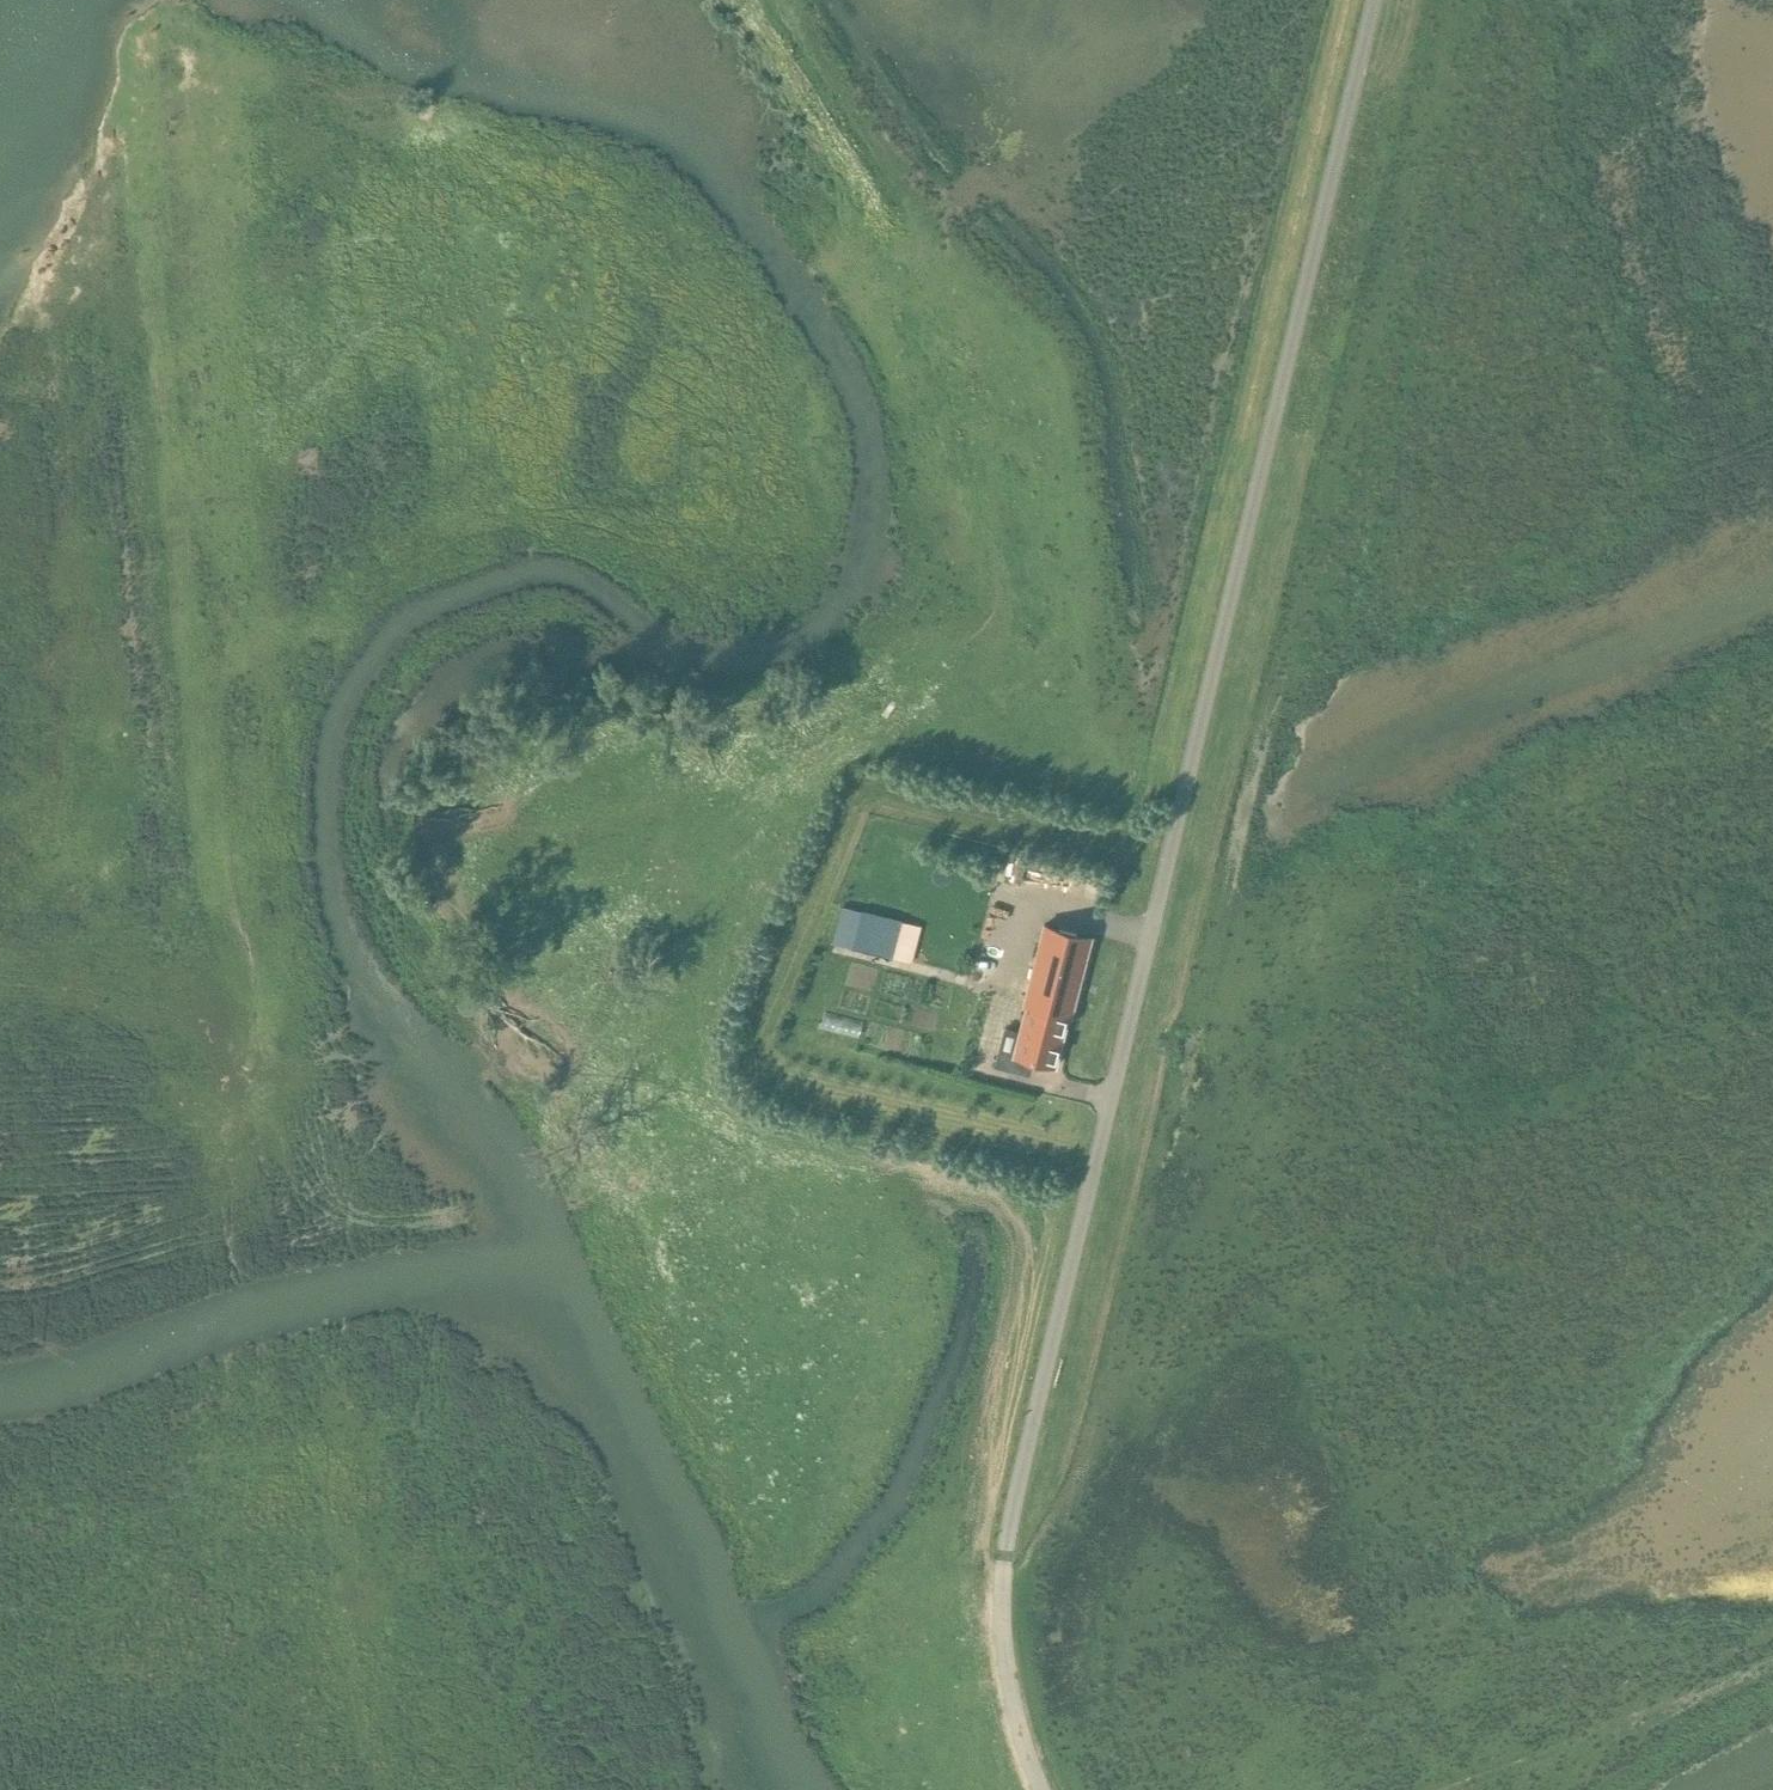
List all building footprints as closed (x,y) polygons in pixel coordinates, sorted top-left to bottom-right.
[(863,909),(853,948),(893,958),(903,919),(863,909)] [(1021,1032),(1015,1055),(1034,1060),(1056,1066),(1069,1017),(1072,1018),(1093,936),(1045,924),(1024,1003),(1028,1004),(1021,1032)]
